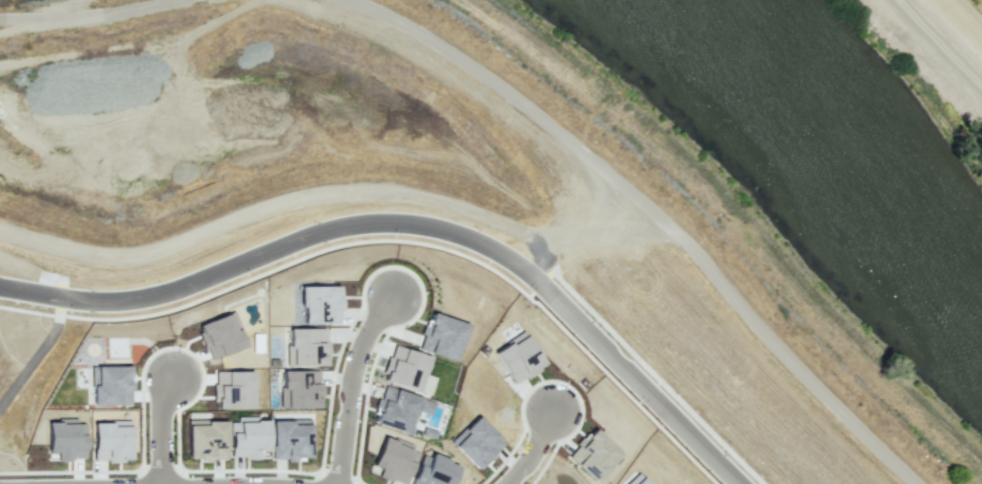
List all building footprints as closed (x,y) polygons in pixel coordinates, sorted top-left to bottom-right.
[(339,285),(292,286),(293,325),(340,324),(339,285)] [(197,325),(197,333),(204,354),(211,359),(244,345),(237,328),(238,325),(232,310),(197,325)] [(417,349),(455,361),(466,323),(428,312),(417,349)] [(325,328),(286,328),(287,366),(323,365),(323,354),(326,354),(325,328)] [(544,365),(523,331),(491,351),(512,384),(544,365)] [(429,395),(434,377),(423,374),(428,356),(391,345),(381,381),(429,395)] [(91,405),(130,404),(130,366),(90,366),(91,405)] [(213,408),(252,408),(252,370),(213,371),(213,408)] [(318,370),(279,370),(279,408),(319,408),(318,370)] [(409,433),(419,396),(382,386),(372,424),(409,433)] [(418,411),(429,415),(433,402),(422,399),(418,411)] [(475,470),(504,444),(477,415),(448,442),(475,470)] [(229,418),(230,458),(257,458),(257,451),(268,451),(267,420),(257,420),(257,418),(229,418)] [(130,460),(129,420),(113,421),(113,422),(92,423),(93,461),(130,460)] [(226,460),(225,420),(186,420),(187,460),(226,460)] [(270,459),(310,459),(309,420),(270,420),(270,459)] [(47,422),(60,422),(60,424),(84,423),(85,458),(72,459),(72,461),(57,461),(57,452),(47,452),(47,422)] [(420,434),(433,438),(436,431),(422,427),(420,434)] [(621,454),(592,428),(566,456),(594,483),(621,454)] [(379,468),(377,476),(402,483),(405,483),(417,448),(381,437),(372,466),(379,468)] [(420,452),(410,483),(450,483),(456,463),(420,452)] [(635,470),(620,483),(647,483),(635,470)]
